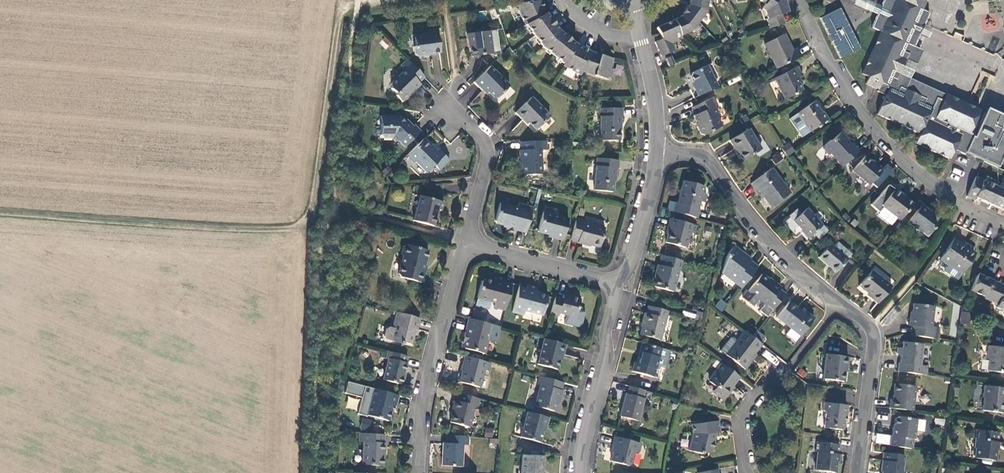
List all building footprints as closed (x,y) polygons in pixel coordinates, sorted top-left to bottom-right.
[(680,36),(690,31),(705,12),(706,1),(710,2),(710,0),(689,0),(688,5),(679,17),(656,28),(661,39),(654,43),(658,50),(661,57),(674,50),(671,44),(682,39),(680,36)] [(764,4),(761,10),(763,11),(769,29),(784,24),(781,15),(787,13),(783,0),(758,0),(764,4)] [(854,4),(877,15),(880,6),(866,0),(855,0),(854,4)] [(926,0),(883,0),(880,6),(877,15),(871,27),(880,32),(861,74),(868,77),(865,84),(878,90),(877,92),(885,95),(877,115),(919,134),(915,144),(948,160),(952,150),(954,147),(965,151),(964,153),(988,164),(998,140),(976,130),(973,137),(971,136),(972,135),(969,133),(979,109),(945,94),(942,100),(936,97),(931,107),(923,104),(925,98),(899,87),(897,92),(887,87),(891,77),(897,80),(908,54),(903,51),(907,44),(913,47),(919,34),(920,32),(913,29),(915,24),(922,27),(923,25),(929,13),(922,10),(926,0)] [(518,11),(524,25),(525,25),(542,47),(563,64),(562,66),(579,75),(581,71),(593,75),(606,79),(607,78),(610,79),(612,69),(609,69),(612,59),(599,55),(598,58),(588,55),(589,51),(581,47),(579,50),(574,47),(576,45),(570,40),(566,45),(561,40),(564,36),(558,31),(554,25),(549,28),(545,22),(549,19),(545,14),(542,15),(540,9),(543,8),(540,1),(536,1),(524,3),(517,4),(518,11)] [(843,7),(822,16),(838,59),(860,50),(843,7)] [(913,29),(920,32),(919,34),(928,38),(932,29),(923,25),(922,27),(915,24),(913,29)] [(491,53),(488,31),(467,34),(470,56),(491,53)] [(440,53),(437,33),(425,34),(424,36),(414,38),(415,45),(413,47),(414,57),(417,57),(426,55),(426,54),(440,53)] [(784,34),(764,44),(776,69),(800,57),(797,49),(792,52),(784,34)] [(384,37),(379,43),(387,49),(392,43),(384,37)] [(931,107),(936,97),(942,100),(945,94),(909,78),(922,51),(913,47),(907,44),(903,51),(908,54),(897,80),(891,77),(887,87),(897,92),(899,87),(925,98),(923,104),(931,107)] [(665,59),(668,67),(674,65),(671,57),(665,59)] [(407,60),(401,66),(405,70),(391,83),(391,89),(396,93),(396,96),(402,102),(420,85),(418,83),(424,78),(407,60)] [(489,66),(473,82),(482,91),(484,90),(493,98),(496,98),(509,86),(489,66)] [(690,77),(695,87),(693,88),(697,96),(716,87),(706,66),(691,73),(690,77)] [(800,75),(797,67),(774,78),(784,99),(802,91),(795,77),(800,75)] [(549,116),(531,97),(515,113),(522,120),(524,119),(535,130),(549,116)] [(700,134),(703,135),(721,126),(717,117),(719,116),(713,106),(716,105),(712,97),(692,107),(696,114),(693,116),(698,126),(696,127),(700,134)] [(797,113),(810,132),(827,119),(822,111),(821,112),(813,102),(797,113)] [(622,108),(599,108),(600,117),(600,141),(619,141),(619,125),(620,125),(620,117),(622,117),(622,108)] [(997,168),(1003,152),(1003,116),(986,108),(976,130),(998,140),(988,164),(997,168)] [(741,124),(748,120),(745,115),(738,119),(741,124)] [(420,131),(414,125),(412,126),(405,120),(404,121),(399,117),(394,117),(393,116),(380,116),(380,135),(383,138),(392,138),(395,141),(398,141),(404,147),(420,131)] [(735,149),(736,149),(743,160),(760,149),(748,129),(729,140),(735,149)] [(823,149),(827,154),(830,154),(841,167),(859,151),(851,143),(850,144),(840,133),(830,141),(830,140),(823,146),(823,149)] [(407,154),(407,158),(412,162),(415,162),(426,173),(434,165),(439,171),(449,161),(438,150),(437,151),(435,153),(429,147),(422,140),(407,154)] [(540,150),(545,150),(545,141),(520,142),(520,150),(519,150),(519,160),(521,160),(521,175),(541,174),(540,150)] [(786,156),(794,152),(790,143),(782,146),(786,156)] [(431,145),(429,147),(435,153),(437,151),(431,145)] [(954,147),(952,150),(963,155),(964,153),(965,151),(954,147)] [(871,161),(870,161),(864,156),(852,170),(869,185),(882,170),(871,161)] [(618,160),(596,158),(595,166),(593,190),(612,192),(614,177),(615,177),(616,169),(618,169),(618,160)] [(771,168),(750,184),(755,191),(757,189),(771,207),(790,193),(771,168)] [(975,177),(966,197),(974,200),(976,197),(1003,210),(1003,190),(975,177)] [(697,218),(699,209),(697,209),(699,202),(703,203),(706,196),(704,193),(702,193),(703,187),(683,181),(677,203),(675,203),(673,212),(697,218)] [(894,189),(881,206),(899,220),(912,204),(905,199),(906,198),(894,189)] [(419,207),(415,209),(412,221),(433,226),(437,210),(440,211),(443,202),(422,197),(419,207)] [(505,230),(514,233),(515,230),(525,233),(532,207),(518,204),(517,208),(499,203),(494,221),(495,223),(506,226),(505,230)] [(934,228),(933,215),(920,205),(908,222),(927,236),(934,228)] [(808,237),(821,225),(806,208),(793,220),(802,231),(808,237)] [(552,236),(552,237),(562,240),(568,219),(542,212),(537,232),(552,236)] [(583,222),(583,220),(576,218),(570,240),(577,242),(577,243),(585,245),(585,244),(599,248),(604,228),(583,222)] [(696,226),(670,219),(667,227),(669,228),(665,243),(685,248),(689,233),(694,234),(696,226)] [(960,246),(961,244),(962,243),(954,238),(940,259),(961,274),(974,255),(960,246)] [(837,242),(833,247),(829,244),(817,258),(834,273),(851,255),(837,242)] [(961,244),(960,246),(974,255),(975,253),(961,244)] [(422,272),(427,251),(406,245),(403,247),(401,254),(402,257),(398,274),(400,278),(421,283),(424,272),(422,272)] [(741,288),(757,268),(748,261),(743,257),(744,255),(733,246),(726,255),(721,272),(741,288)] [(654,287),(673,292),(681,261),(661,255),(658,266),(657,265),(655,273),(657,274),(654,287)] [(891,287),(871,270),(858,286),(871,296),(870,298),(877,304),(891,287)] [(766,317),(772,310),(784,295),(778,290),(780,288),(773,282),(772,283),(761,274),(742,298),(753,306),(758,299),(764,304),(759,311),(766,317)] [(1003,291),(1003,286),(978,274),(970,291),(984,297),(984,298),(997,304),(996,308),(1003,311),(1003,291)] [(477,298),(494,303),(493,307),(504,310),(511,285),(503,283),(504,279),(495,277),(494,282),(485,279),(481,281),(477,298)] [(524,311),(542,316),(547,296),(535,293),(536,288),(527,286),(526,289),(518,287),(512,312),(523,315),(524,311)] [(554,297),(550,314),(558,316),(559,313),(575,318),(580,299),(563,295),(562,299),(554,297)] [(714,307),(723,312),(727,304),(719,299),(714,307)] [(804,314),(788,302),(776,318),(799,336),(813,318),(805,312),(804,314)] [(695,311),(702,313),(704,307),(693,304),(691,310),(695,311)] [(909,326),(911,326),(910,335),(933,338),(935,327),(930,326),(933,306),(913,304),(911,317),(910,317),(909,326)] [(640,335),(659,340),(667,311),(648,306),(646,314),(644,313),(642,322),(643,323),(640,335)] [(681,315),(693,318),(695,311),(691,310),(683,308),(681,315)] [(968,324),(971,313),(962,311),(960,322),(968,324)] [(419,319),(396,312),(392,328),(386,326),(383,339),(402,344),(402,342),(411,344),(415,329),(416,330),(419,319)] [(487,341),(486,340),(490,325),(468,319),(462,341),(466,342),(464,349),(483,354),(487,341)] [(761,345),(743,330),(724,354),(744,370),(750,362),(749,361),(752,356),(761,345)] [(565,345),(543,339),(537,364),(556,370),(560,354),(562,355),(565,345)] [(922,375),(923,366),(920,366),(922,345),(902,342),(901,348),(897,348),(896,353),(897,356),(900,356),(899,363),(898,363),(897,371),(922,375)] [(661,348),(642,343),(639,353),(641,354),(638,364),(634,363),(631,371),(653,377),(661,348)] [(988,371),(1003,373),(1003,348),(988,346),(987,359),(989,359),(988,371)] [(406,357),(387,351),(385,359),(388,360),(382,380),(401,385),(404,374),(403,374),(406,363),(405,363),(406,357)] [(822,379),(843,382),(845,367),(846,367),(848,357),(826,354),(822,379)] [(483,370),(488,371),(490,364),(465,357),(462,365),(464,365),(459,382),(479,388),(483,370)] [(721,364),(715,371),(717,372),(709,382),(715,387),(717,389),(713,394),(722,400),(729,392),(728,391),(738,377),(721,364)] [(540,377),(537,385),(540,386),(534,406),(554,411),(557,400),(558,400),(562,383),(540,377)] [(889,408),(912,411),(915,387),(895,384),(892,400),(890,400),(889,408)] [(644,398),(642,398),(644,390),(629,386),(626,394),(625,394),(619,416),(638,421),(644,398)] [(1001,413),(1003,392),(1003,388),(984,386),(982,397),(983,397),(981,410),(1001,413)] [(399,396),(371,388),(368,398),(371,399),(366,415),(388,421),(392,405),(396,406),(399,396)] [(474,407),(476,408),(479,399),(459,394),(456,401),(454,401),(452,409),(453,410),(450,422),(468,427),(474,407)] [(346,408),(357,410),(359,399),(348,397),(346,408)] [(366,415),(371,399),(368,398),(363,397),(359,412),(361,414),(366,415)] [(823,402),(822,411),(824,414),(822,425),(831,426),(833,429),(840,430),(841,422),(842,416),(844,416),(845,406),(823,402)] [(548,418),(527,412),(520,437),(539,443),(543,427),(545,428),(548,418)] [(933,422),(943,424),(944,417),(934,416),(933,422)] [(911,449),(912,439),(913,439),(916,419),(898,417),(895,419),(894,428),(892,428),(891,436),(890,436),(889,446),(911,449)] [(371,429),(370,420),(360,421),(361,430),(371,429)] [(701,454),(702,450),(710,452),(714,439),(712,439),(714,433),(720,432),(718,421),(691,424),(692,433),(688,450),(701,454)] [(485,427),(484,436),(493,437),(494,428),(485,427)] [(975,458),(994,461),(998,433),(976,430),(975,440),(976,440),(975,448),(976,449),(975,458)] [(384,435),(359,433),(358,442),(363,442),(361,465),(382,466),(383,453),(384,453),(385,443),(383,443),(384,435)] [(462,445),(467,445),(468,437),(447,436),(446,444),(442,443),(441,466),(461,467),(462,445)] [(630,464),(634,452),(637,453),(640,444),(614,437),(612,445),(614,446),(610,461),(627,466),(630,464)] [(838,445),(816,442),(815,452),(817,452),(815,470),(835,472),(838,445)] [(904,472),(902,472),(904,456),(883,453),(880,472),(882,472),(904,472)] [(521,455),(520,472),(540,472),(541,467),(543,467),(543,456),(521,455)]
